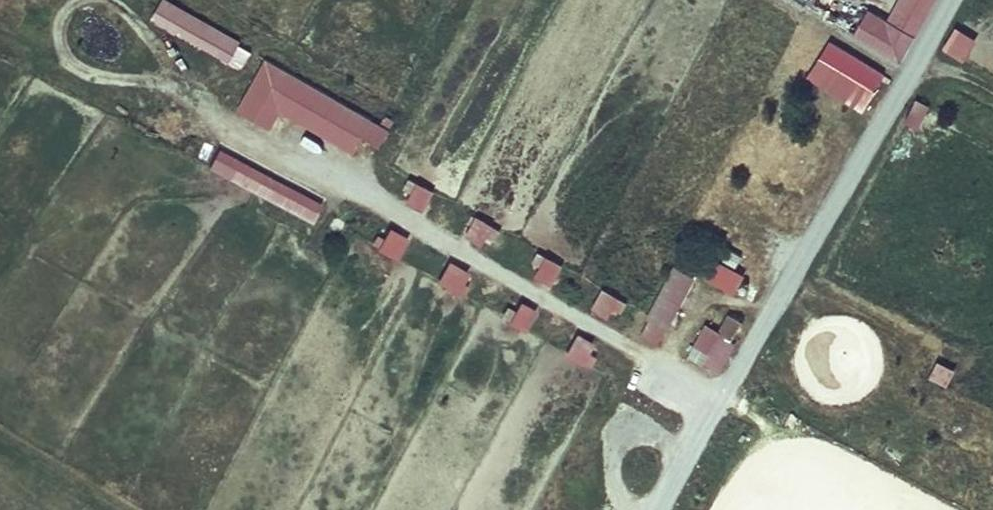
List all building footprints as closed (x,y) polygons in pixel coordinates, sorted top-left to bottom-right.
[(253,49),(166,0),(161,0),(150,21),(241,71),(253,49)] [(938,0),(900,0),(891,21),(866,10),(852,43),(909,67),(938,0)] [(955,27),(942,51),(965,63),(978,40),(955,27)] [(830,40),(806,78),(863,114),(887,76),(830,40)] [(380,148),(391,129),(264,59),(235,110),(272,131),(282,114),(355,155),(363,139),(380,148)] [(914,99),(903,123),(918,130),(930,106),(914,99)] [(218,149),(207,171),(314,224),(325,202),(218,149)] [(423,212),(435,192),(411,178),(399,198),(423,212)] [(488,250),(499,228),(475,216),(464,237),(488,250)] [(377,249),(398,260),(410,237),(388,227),(377,249)] [(528,272),(553,286),(564,265),(539,252),(528,272)] [(738,293),(745,272),(710,260),(703,282),(738,293)] [(437,283),(460,295),(471,273),(449,261),(437,283)] [(669,266),(641,338),(665,347),(693,275),(669,266)] [(615,322),(626,300),(602,289),(592,311),(615,322)] [(526,333),(538,311),(520,301),(508,322),(526,333)] [(718,331),(704,324),(687,359),(719,375),(745,322),(727,313),(718,331)] [(564,356),(582,366),(594,343),(576,333),(564,356)] [(929,379),(947,388),(956,370),(937,361),(929,379)]
